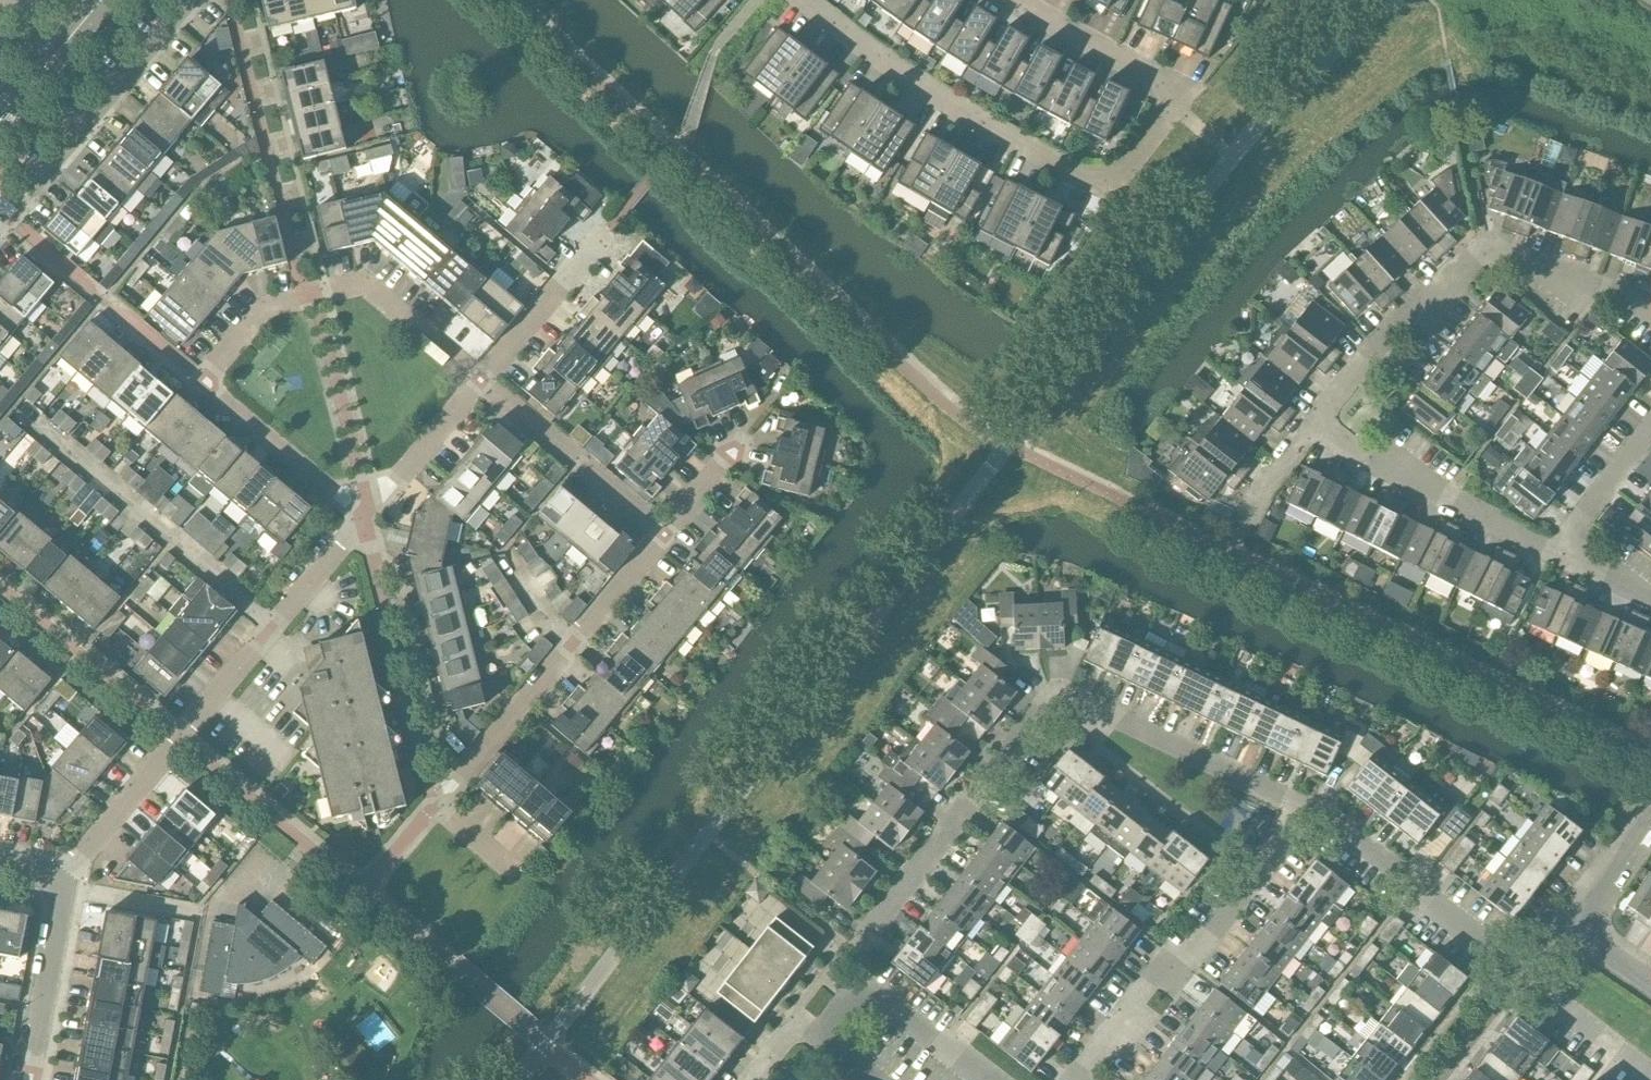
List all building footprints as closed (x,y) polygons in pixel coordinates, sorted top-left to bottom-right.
[(286,0),(262,0),(270,30),(292,24),(286,0)] [(314,19),(309,0),(286,0),(292,24),(314,19)] [(314,19),(335,14),(332,0),(309,0),(314,19)] [(335,14),(358,8),(356,0),(332,0),(335,14)] [(666,6),(667,7),(669,5),(685,20),(683,22),(685,23),(686,21),(695,29),(693,31),(695,33),(725,0),(672,0),(666,6)] [(902,23),(918,0),(870,0),(882,9),(902,23)] [(902,23),(914,32),(934,46),(964,0),(935,0),(932,4),(926,0),(918,0),(902,23)] [(934,46),(946,54),(967,67),(997,19),(976,6),(964,25),(954,18),(966,0),(964,0),(934,46)] [(1107,7),(1105,9),(1107,11),(1109,8),(1119,14),(1118,16),(1120,18),(1130,0),(1094,0),(1107,7)] [(1173,43),(1192,0),(1149,0),(1137,26),(1139,27),(1140,25),(1151,30),(1150,32),(1152,33),(1153,31),(1173,40),(1172,42),(1173,43)] [(1173,43),(1174,43),(1175,41),(1194,50),(1193,52),(1195,53),(1197,51),(1207,56),(1206,58),(1209,59),(1233,7),(1231,6),(1229,8),(1218,3),(1220,1),(1218,0),(1217,0),(1216,2),(1212,0),(1192,0),(1173,43)] [(1001,87),(1030,38),(1008,26),(997,46),(986,39),(998,20),(997,19),(967,67),(980,75),(1001,87)] [(774,97),(809,51),(808,50),(807,53),(790,39),(791,37),(789,36),(788,38),(778,31),(780,29),(778,27),(743,73),(745,74),(746,72),(756,80),(754,82),(756,83),(758,81),(775,94),(773,96),(774,97)] [(528,37),(526,35),(520,30),(519,29),(512,38),(520,45),(528,37)] [(363,36),(343,41),(347,55),(367,50),(363,36)] [(1001,87),(1002,88),(1014,95),(1035,107),(1062,57),(1041,45),(1030,65),(1019,59),(1030,39),(1030,38),(1001,87)] [(342,39),(331,42),(335,58),(347,55),(343,41),(342,39)] [(320,46),(310,49),(312,59),(323,56),(320,46)] [(810,52),(809,51),(774,97),(775,98),(777,95),(794,108),(792,111),(794,112),(796,110),(805,117),(804,119),(805,121),(840,75),(839,74),(837,76),(827,68),(829,66),(827,65),(825,67),(808,54),(810,52)] [(176,77),(216,111),(231,93),(222,86),(225,82),(227,79),(228,75),(228,71),(228,66),(226,64),(224,61),(221,60),(218,58),(215,58),(212,58),(208,59),(206,60),(203,63),(201,65),(200,67),(192,60),(194,57),(193,56),(176,77)] [(1035,107),(1070,125),(1096,75),(1074,63),(1063,84),(1052,78),(1063,58),(1062,57),(1035,107)] [(288,94),(331,84),(325,61),(283,72),(288,94)] [(1096,75),(1070,125),(1083,132),(1107,143),(1131,92),(1107,81),(1098,102),(1086,96),(1097,75),(1096,75)] [(176,77),(162,94),(193,120),(202,128),(216,111),(176,77)] [(851,152),(884,104),(883,104),(881,106),(863,94),(865,92),(863,91),(861,93),(851,86),(853,84),(851,82),(819,130),(821,132),(822,129),(832,136),(831,138),(833,140),(834,137),(852,149),(850,152),(851,152)] [(336,105),(331,84),(288,94),(294,116),(336,105)] [(179,137),(193,120),(162,94),(148,111),(179,137)] [(884,105),(884,104),(851,152),(852,153),(854,151),(872,163),(870,165),(872,166),(874,164),(884,171),(882,173),(884,174),(916,126),(914,125),(913,127),(903,120),(904,118),(902,117),(901,119),(883,107),(884,105)] [(342,126),(336,105),(294,116),(299,137),(342,126)] [(133,128),(165,154),(179,137),(148,111),(133,128)] [(342,126),(299,137),(305,159),(347,149),(342,126)] [(1455,127),(1439,129),(1441,142),(1457,140),(1455,127)] [(133,128),(119,145),(159,178),(160,178),(151,170),(165,154),(133,128)] [(931,202),(932,203),(961,153),(960,152),(959,155),(940,144),(942,142),(939,140),(938,143),(928,137),(929,134),(927,133),(898,183),(900,184),(901,182),(912,188),(910,190),(912,191),(914,189),(932,200),(931,202)] [(245,144),(253,157),(261,153),(257,136),(245,144)] [(253,157),(245,144),(236,149),(245,163),(253,157)] [(378,148),(381,158),(394,154),(392,144),(378,148)] [(119,145),(105,162),(136,188),(145,195),(159,178),(119,145)] [(502,148),(504,159),(512,157),(515,152),(513,146),(502,148)] [(381,158),(378,148),(365,151),(367,161),(381,158)] [(962,154),(961,153),(932,203),(933,203),(929,210),(947,221),(951,214),(953,215),(955,213),(965,219),(964,221),(966,223),(995,173),(993,172),(992,174),(981,168),(983,166),(981,164),(979,167),(961,156),(962,154)] [(1215,163),(1221,156),(1216,153),(1211,160),(1215,163)] [(334,170),(348,166),(346,156),(332,160),(334,170)] [(212,166),(217,173),(229,165),(225,158),(212,166)] [(464,158),(450,158),(451,169),(464,168),(464,158)] [(332,170),(330,160),(316,163),(319,174),(332,170)] [(1514,234),(1534,182),(1503,171),(1508,163),(1502,162),(1497,161),(1491,161),(1484,161),(1490,190),(1495,192),(1489,209),(1506,215),(1501,229),(1514,234)] [(105,162),(90,179),(122,205),(136,188),(105,162)] [(229,172),(235,181),(247,174),(241,165),(229,172)] [(217,173),(212,166),(200,174),(204,181),(217,173)] [(1409,212),(1447,252),(1457,243),(1447,232),(1465,216),(1453,202),(1457,199),(1462,197),(1458,175),(1452,175),(1451,170),(1446,172),(1440,174),(1436,177),(1431,181),(1437,186),(1409,212)] [(235,181),(229,172),(218,180),(223,189),(235,181)] [(1549,231),(1563,193),(1566,184),(1554,179),(1552,173),(1537,174),(1534,182),(1514,234),(1527,239),(1532,225),(1549,231)] [(374,241),(392,256),(422,220),(420,219),(430,206),(414,192),(403,205),(391,194),(394,175),(389,174),(387,190),(386,190),(374,241)] [(524,200),(561,231),(571,220),(568,218),(572,214),(583,223),(592,212),(591,211),(604,197),(577,174),(565,189),(550,177),(538,191),(534,188),(524,200)] [(107,222),(122,205),(90,179),(76,196),(107,222)] [(1015,248),(1029,221),(1041,197),(1040,196),(1039,199),(1020,189),(1021,187),(1019,186),(1018,188),(1007,182),(1008,180),(1006,179),(980,230),(982,231),(984,229),(994,235),(993,237),(995,238),(996,236),(1015,245),(1014,248),(1015,248)] [(178,194),(184,199),(194,188),(187,182),(178,194)] [(352,247),(374,241),(386,190),(340,201),(352,247)] [(1592,205),(1563,193),(1549,231),(1565,238),(1560,251),(1573,256),(1592,205)] [(184,199),(178,194),(168,206),(174,211),(184,199)] [(76,196),(62,213),(93,239),(94,239),(102,246),(116,229),(107,222),(76,196)] [(1042,197),(1041,197),(1029,221),(1015,248),(1016,249),(1018,246),(1037,256),(1035,258),(1038,260),(1039,257),(1050,263),(1048,265),(1050,266),(1076,215),(1074,213),(1073,216),(1062,210),(1064,208),(1062,207),(1060,209),(1041,200),(1042,197)] [(561,231),(524,200),(514,211),(518,215),(506,229),(548,265),(557,254),(546,245),(549,240),(552,242),(561,231)] [(352,247),(340,201),(318,207),(329,253),(352,247)] [(452,211),(460,218),(469,207),(461,201),(452,211)] [(1622,216),(1592,205),(1573,256),(1586,261),(1591,247),(1608,254),(1622,216)] [(422,220),(392,256),(409,270),(439,234),(447,225),(443,221),(430,210),(422,220)] [(460,218),(452,211),(443,221),(447,225),(451,228),(460,218)] [(1409,212),(1383,237),(1410,267),(1427,251),(1436,262),(1447,252),(1409,212)] [(93,239),(62,213),(44,233),(45,234),(48,231),(78,257),(93,239)] [(162,236),(170,243),(188,221),(180,214),(162,236)] [(149,228),(156,233),(165,222),(159,216),(149,228)] [(1622,216),(1608,254),(1625,260),(1620,273),(1633,278),(1650,230),(1650,227),(1622,216)] [(289,263),(277,217),(254,223),(266,269),(289,263)] [(254,223),(217,232),(243,274),(266,269),(254,223)] [(492,240),(499,232),(488,224),(482,232),(492,240)] [(156,233),(149,228),(139,239),(146,245),(156,233)] [(1633,278),(1646,283),(1650,270),(1650,230),(1633,278)] [(228,292),(243,274),(217,232),(192,262),(228,292)] [(499,232),(492,240),(503,249),(509,241),(499,232)] [(456,249),(439,234),(409,270),(426,285),(456,249)] [(170,243),(162,236),(153,247),(161,253),(170,243)] [(1410,267),(1383,237),(1356,261),(1393,302),(1403,292),(1394,282),(1410,267)] [(610,284),(648,316),(658,304),(654,301),(666,286),(657,279),(670,264),(644,240),(631,257),(629,254),(619,265),(626,271),(622,275),(620,273),(610,284)] [(473,263),(456,249),(426,285),(443,299),(473,263)] [(119,264),(125,269),(137,256),(130,250),(119,264)] [(526,269),(533,261),(522,252),(516,260),(526,269)] [(9,275),(41,301),(56,284),(25,258),(28,255),(27,254),(9,275)] [(133,270),(141,277),(150,266),(142,259),(133,270)] [(533,261),(526,269),(537,278),(543,270),(533,261)] [(1383,311),(1393,302),(1356,261),(1328,287),(1355,317),(1373,301),(1383,311)] [(214,309),(228,292),(192,262),(178,279),(214,309)] [(490,277),(473,263),(443,299),(460,313),(490,277)] [(1285,263),(1277,273),(1291,285),(1300,275),(1285,263)] [(114,283),(125,269),(119,264),(107,278),(114,283)] [(141,277),(133,270),(124,280),(132,287),(141,277)] [(1316,274),(1308,282),(1318,291),(1326,283),(1316,274)] [(0,286),(0,296),(27,318),(41,301),(9,275),(0,286)] [(460,313),(477,328),(507,292),(490,277),(460,313)] [(200,326),(214,309),(178,279),(164,296),(200,326)] [(584,307),(622,338),(634,324),(638,327),(648,316),(610,284),(601,295),(603,297),(600,302),(593,296),(584,307)] [(1478,314),(1510,339),(1530,314),(1498,289),(1478,314)] [(507,292),(477,328),(495,343),(525,307),(507,292)] [(12,335),(27,318),(0,296),(0,325),(12,335)] [(200,326),(164,296),(149,313),(167,329),(163,333),(163,332),(162,333),(178,346),(179,345),(178,345),(181,341),(185,344),(200,326)] [(1284,325),(1334,364),(1342,353),(1331,345),(1346,326),(1314,301),(1294,326),(1288,321),(1284,325)] [(567,336),(604,368),(614,356),(610,352),(622,338),(584,307),(576,317),(582,323),(578,327),(576,325),(567,336)] [(69,322),(76,327),(87,314),(81,308),(69,322)] [(1478,314),(1465,332),(1497,357),(1505,363),(1519,346),(1510,339),(1478,314)] [(78,372),(108,336),(90,321),(60,357),(78,372)] [(76,327),(69,322),(58,336),(64,341),(76,327)] [(1541,334),(1558,346),(1566,334),(1549,322),(1541,334)] [(12,335),(0,325),(0,350),(12,335)] [(1334,364),(1284,325),(1276,334),(1271,335),(1269,348),(1263,356),(1300,385),(1314,366),(1325,375),(1334,364)] [(1483,374),(1497,357),(1465,332),(1451,349),(1483,374)] [(125,350),(108,336),(78,372),(95,386),(125,350)] [(541,359),(578,390),(590,376),(594,379),(604,368),(567,336),(557,347),(560,350),(556,354),(550,348),(541,359)] [(1625,338),(1604,364),(1636,389),(1650,370),(1650,359),(1625,338)] [(50,358),(59,347),(53,342),(44,353),(50,358)] [(654,345),(644,357),(652,363),(664,353),(654,345)] [(1573,351),(1566,346),(1558,356),(1565,361),(1573,351)] [(1451,349),(1437,367),(1469,392),(1478,398),(1491,381),(1482,375),(1483,374),(1451,349)] [(142,364),(125,350),(95,386),(112,400),(142,364)] [(707,367),(727,412),(740,406),(739,403),(744,400),(748,408),(761,402),(756,393),(782,364),(771,354),(758,369),(749,370),(747,371),(741,358),(723,365),(721,361),(707,367)] [(1285,403),(1300,385),(1263,356),(1256,365),(1244,370),(1244,377),(1237,383),(1245,389),(1288,423),(1297,412),(1285,403)] [(1550,367),(1557,372),(1565,361),(1558,356),(1550,367)] [(578,390),(541,359),(532,369),(538,375),(535,379),(532,377),(522,389),(560,420),(570,408),(566,405),(578,390)] [(25,375),(31,380),(41,369),(35,363),(25,375)] [(112,400),(129,415),(159,379),(142,364),(112,400)] [(1623,406),(1636,389),(1604,364),(1591,381),(1623,406)] [(727,412),(707,367),(693,373),(695,378),(678,386),(683,397),(671,402),(687,424),(693,421),(697,430),(710,424),(707,417),(712,415),(713,417),(727,412)] [(1456,409),(1469,392),(1437,367),(1424,384),(1456,409)] [(1529,368),(1522,378),(1528,383),(1536,374),(1529,368)] [(1535,389),(1543,379),(1536,374),(1528,383),(1535,389)] [(31,380),(25,375),(15,387),(22,392),(31,380)] [(1522,378),(1513,390),(1522,397),(1523,396),(1520,394),(1528,383),(1522,378)] [(176,393),(159,379),(129,415),(146,429),(176,393)] [(1609,423),(1623,406),(1591,381),(1577,399),(1609,423)] [(1535,397),(1531,394),(1535,389),(1528,383),(1520,394),(1523,396),(1522,397),(1527,400),(1528,399),(1531,401),(1535,397)] [(1456,409),(1424,384),(1403,410),(1435,435),(1456,409)] [(42,394),(34,387),(25,398),(33,404),(42,394)] [(1222,418),(1254,443),(1268,425),(1279,434),(1288,423),(1245,389),(1222,418)] [(193,408),(176,393),(146,429),(163,444),(193,408)] [(2,415),(13,403),(6,397),(0,404),(0,413),(2,415)] [(1595,441),(1609,423),(1577,399),(1563,416),(1595,441)] [(1510,407),(1503,402),(1495,412),(1502,417),(1510,407)] [(163,444),(180,458),(210,422),(193,408),(163,444)] [(60,427),(69,416),(61,409),(52,420),(60,427)] [(775,452),(822,464),(826,449),(821,448),(826,429),(806,424),(807,417),(782,410),(780,418),(778,417),(775,431),(783,433),(782,439),(779,438),(775,452)] [(1486,423),(1493,429),(1502,417),(1495,412),(1486,423)] [(1254,443),(1222,418),(1217,413),(1210,422),(1197,428),(1197,433),(1192,440),(1243,480),(1252,469),(1240,461),(1254,443)] [(634,437),(671,469),(681,457),(678,455),(682,451),(688,457),(697,445),(660,414),(648,429),(644,426),(634,437)] [(69,416),(60,427),(68,434),(77,423),(69,416)] [(1518,421),(1511,416),(1503,426),(1510,432),(1514,434),(1520,426),(1516,423),(1518,421)] [(1581,459),(1595,441),(1563,416),(1549,434),(1581,459)] [(1158,417),(1146,433),(1149,435),(1158,441),(1165,432),(1163,432),(1168,425),(1161,420),(1158,417)] [(8,435),(17,424),(9,418),(0,428),(8,435)] [(210,422),(180,458),(197,472),(227,436),(210,422)] [(530,458),(540,446),(531,439),(525,446),(499,424),(495,429),(491,426),(477,443),(510,471),(525,454),(530,458)] [(1494,436),(1502,442),(1510,432),(1503,426),(1494,436)] [(1567,477),(1581,459),(1549,434),(1535,452),(1567,477)] [(227,436),(197,472),(214,486),(244,450),(227,436)] [(671,469),(634,437),(624,449),(628,452),(616,467),(653,499),(662,488),(656,482),(659,478),(662,480),(671,469)] [(94,456),(103,445),(95,438),(86,449),(94,456)] [(35,458),(44,447),(36,440),(27,451),(35,458)] [(1243,480),(1192,440),(1168,470),(1176,476),(1189,486),(1186,491),(1197,501),(1201,496),(1208,501),(1223,482),(1234,491),(1243,480)] [(496,488),(510,471),(477,443),(462,460),(496,488)] [(103,445),(94,456),(103,463),(112,452),(103,445)] [(1554,494),(1567,477),(1535,452),(1526,445),(1513,462),(1554,494)] [(44,447),(35,458),(43,465),(52,454),(44,447)] [(1504,458),(1490,447),(1481,458),(1495,469),(1504,458)] [(214,486),(231,501),(261,465),(244,450),(214,486)] [(822,464),(775,452),(771,466),(774,467),(773,472),(765,470),(761,484),(809,496),(814,477),(819,479),(822,464)] [(481,505),(496,488),(462,460),(448,477),(481,505)] [(1316,517),(1341,468),(1328,462),(1322,475),(1305,466),(1287,502),(1316,517)] [(1501,495),(1510,502),(1534,520),(1554,494),(1513,462),(1513,463),(1509,464),(1493,485),(1493,489),(1501,495)] [(231,501),(248,515),(278,479),(261,465),(231,501)] [(129,484),(138,474),(129,467),(120,478),(129,484)] [(1316,517),(1344,531),(1362,495),(1347,487),(1353,474),(1341,468),(1316,517)] [(69,486),(78,476),(69,469),(60,479),(69,486)] [(138,474),(129,484),(137,491),(146,481),(138,474)] [(78,476),(69,486),(77,493),(86,482),(78,476)] [(448,477),(434,494),(457,514),(467,523),(481,505),(448,477)] [(535,490),(544,498),(554,486),(545,478),(535,490)] [(248,515),(265,529),(295,493),(278,479),(248,515)] [(555,531),(583,498),(565,483),(537,516),(555,531)] [(728,517),(765,548),(775,537),(771,533),(783,519),(746,487),(737,498),(743,504),(739,508),(737,506),(728,517)] [(544,498),(535,490),(525,502),(534,510),(544,498)] [(1344,531),(1372,545),(1397,496),(1384,490),(1378,503),(1362,495),(1344,531)] [(1639,505),(1650,514),(1650,490),(1639,505)] [(295,493),(265,529),(256,539),(281,560),(292,547),(285,541),(298,527),(302,530),(301,530),(302,531),(315,516),(314,515),(310,512),(313,508),(295,493)] [(411,532),(448,541),(453,518),(457,514),(434,494),(423,507),(422,511),(416,510),(411,532)] [(163,513),(172,502),(163,495),(154,506),(163,513)] [(19,511),(2,496),(0,499),(0,533),(19,511)] [(1372,545),(1400,559),(1419,523),(1403,515),(1409,502),(1397,496),(1372,545)] [(103,515),(112,504),(103,497),(94,508),(103,515)] [(600,512),(583,498),(555,531),(572,545),(600,512)] [(172,502),(163,513),(171,520),(171,519),(181,528),(196,511),(186,502),(180,509),(172,502)] [(112,504),(103,515),(111,522),(120,511),(112,504)] [(1637,545),(1650,556),(1650,514),(1639,505),(1619,531),(1637,545)] [(1609,507),(1598,521),(1608,530),(1620,516),(1609,507)] [(9,557),(36,525),(19,511),(0,533),(0,550),(9,557)] [(197,542),(212,523),(199,511),(183,530),(197,542)] [(617,526),(600,512),(572,545),(589,560),(617,526)] [(505,525),(514,533),(523,522),(514,514),(505,525)] [(765,548),(728,517),(718,528),(721,530),(717,535),(711,529),(702,540),(739,571),(751,557),(755,560),(765,548)] [(1400,559),(1429,574),(1454,525),(1441,518),(1435,531),(1419,523),(1400,559)] [(1264,519),(1256,536),(1270,542),(1278,526),(1264,519)] [(212,523),(197,542),(205,548),(214,556),(230,537),(212,523)] [(9,557),(26,571),(53,539),(36,525),(9,557)] [(514,533),(505,525),(496,536),(505,544),(514,533)] [(1429,574),(1457,588),(1475,552),(1460,544),(1466,531),(1454,525),(1429,574)] [(137,543),(146,533),(137,526),(128,537),(137,543)] [(617,526),(589,560),(606,574),(609,570),(614,574),(635,549),(631,545),(634,541),(617,526)] [(448,541),(411,532),(406,555),(412,556),(410,561),(415,577),(444,570),(444,569),(443,564),(448,541)] [(146,533),(137,543),(145,550),(154,540),(146,533)] [(70,554),(53,539),(26,571),(43,586),(70,554)] [(522,556),(534,548),(528,540),(517,548),(522,556)] [(684,569),(721,600),(731,589),(727,585),(739,571),(702,540),(693,550),(699,556),(696,560),(693,558),(684,569)] [(1457,588),(1485,602),(1510,553),(1497,547),(1491,559),(1475,552),(1457,588)] [(534,548),(522,556),(527,564),(539,557),(534,548)] [(159,562),(167,569),(176,558),(168,552),(159,562)] [(231,570),(240,560),(232,553),(223,563),(231,570)] [(1510,553),(1485,602),(1480,612),(1490,622),(1496,620),(1509,626),(1514,616),(1532,580),(1516,572),(1522,559),(1510,553)] [(43,586),(60,600),(87,568),(70,554),(43,586)] [(240,560),(231,570),(239,577),(248,567),(240,560)] [(488,578),(500,570),(495,562),(483,570),(488,578)] [(415,577),(420,598),(462,588),(457,566),(444,569),(444,570),(415,577)] [(104,582),(87,568),(60,600),(77,614),(104,582)] [(673,587),(667,581),(658,592),(695,623),(707,609),(711,612),(721,600),(684,569),(674,580),(677,582),(673,587)] [(500,570),(488,578),(494,586),(505,579),(500,570)] [(139,587),(147,593),(156,583),(148,576),(139,587)] [(198,577),(183,595),(192,602),(224,629),(239,611),(198,577)] [(1557,636),(1580,586),(1567,581),(1561,594),(1544,586),(1527,623),(1557,636)] [(104,582),(77,614),(95,629),(122,597),(104,582)] [(545,591),(550,600),(562,592),(557,583),(545,591)] [(1557,636),(1586,649),(1603,613),(1587,605),(1592,592),(1580,586),(1557,636)] [(147,593),(139,587),(130,597),(138,604),(147,593)] [(468,609),(462,588),(420,598),(425,620),(468,609)] [(652,612),(650,610),(640,621),(677,652),(687,641),(683,637),(695,623),(658,592),(649,602),(656,608),(652,612)] [(183,595),(169,612),(177,619),(209,646),(224,629),(192,602),(183,595)] [(1041,649),(1065,648),(1064,624),(1078,623),(1077,595),(1060,595),(1061,602),(1038,603),(1041,649)] [(572,624),(588,605),(577,596),(561,615),(572,624)] [(999,598),(1001,627),(1015,626),(1016,650),(1041,649),(1038,603),(1015,605),(1015,598),(999,598)] [(512,615),(524,607),(519,599),(507,606),(512,615)] [(524,607),(512,615),(518,623),(529,615),(524,607)] [(1586,649),(1615,663),(1638,613),(1625,607),(1619,620),(1603,613),(1586,649)] [(425,620),(431,642),(473,631),(468,609),(425,620)] [(110,621),(118,627),(127,617),(119,610),(110,621)] [(1644,675),(1650,659),(1650,634),(1645,631),(1650,618),(1638,613),(1615,663),(1644,675)] [(1105,671),(1123,632),(1104,622),(1107,617),(1105,616),(1091,646),(1084,661),(1105,671)] [(163,636),(195,663),(209,646),(177,619),(163,636)] [(118,627),(110,621),(102,631),(110,638),(118,627)] [(677,652),(640,621),(631,632),(633,634),(629,639),(623,633),(614,644),(652,675),(664,661),(668,664),(677,652)] [(431,642),(436,663),(478,653),(473,631),(431,642)] [(1105,671),(1125,681),(1143,641),(1123,632),(1105,671)] [(407,806),(364,633),(322,644),(322,643),(320,643),(321,644),(316,646),(313,649),(310,653),(308,657),(308,662),(309,666),(311,670),(314,673),(301,689),(333,819),(364,811),(366,816),(407,806)] [(1,636),(0,636),(0,671),(18,650),(1,636)] [(163,636),(149,653),(181,680),(195,663),(163,636)] [(538,665),(554,645),(543,636),(527,656),(538,665)] [(1143,641),(1125,681),(1145,690),(1164,651),(1143,641)] [(596,673),(634,704),(644,693),(640,689),(652,675),(614,644),(605,654),(612,660),(608,664),(606,662),(596,673)] [(967,685),(1002,712),(1017,692),(998,677),(1007,666),(984,649),(975,660),(982,666),(967,685)] [(8,696),(35,664),(18,650),(0,671),(0,690),(8,696)] [(1145,690),(1165,700),(1184,660),(1164,651),(1145,690)] [(143,687),(144,688),(158,700),(159,699),(162,695),(166,698),(181,680),(149,653),(134,671),(147,682),(144,686),(143,687)] [(478,653),(436,663),(442,685),(484,674),(478,653)] [(1165,700),(1185,709),(1204,670),(1184,660),(1165,700)] [(35,664),(8,696),(26,711),(53,679),(35,664)] [(1224,679),(1204,670),(1185,709),(1205,719),(1224,679)] [(586,691),(579,685),(570,696),(608,727),(620,713),(624,716),(634,704),(596,673),(587,684),(589,686),(586,691)] [(484,674),(442,685),(447,707),(452,706),(453,712),(454,711),(456,721),(451,728),(471,744),(481,732),(465,719),(463,709),(486,703),(485,698),(489,696),(484,674)] [(1205,719),(1225,728),(1244,689),(1224,679),(1205,719)] [(937,709),(959,727),(968,716),(987,731),(1002,712),(967,685),(953,703),(946,697),(937,709)] [(45,699),(53,706),(61,695),(54,689),(45,699)] [(1225,728),(1245,738),(1264,698),(1244,689),(1225,728)] [(1264,698),(1245,738),(1265,748),(1284,708),(1289,698),(1268,689),(1264,698)] [(596,741),(608,727),(570,696),(562,706),(568,711),(564,716),(562,714),(552,725),(589,757),(600,745),(596,741)] [(53,706),(45,699),(36,710),(44,716),(53,706)] [(921,744),(955,771),(970,752),(951,737),(959,727),(937,709),(934,706),(925,718),(935,726),(921,744)] [(1304,717),(1284,708),(1265,748),(1285,757),(1304,717)] [(81,733),(113,761),(128,743),(124,740),(128,736),(129,735),(113,722),(112,723),(113,723),(109,727),(96,716),(81,733)] [(1324,727),(1304,717),(1285,757),(1305,767),(1324,727)] [(1324,727),(1305,767),(1326,777),(1337,754),(1350,760),(1364,738),(1347,729),(1344,736),(1324,727)] [(19,729),(10,740),(18,746),(27,736),(19,729)] [(81,733),(67,750),(99,777),(113,761),(81,733)] [(1364,738),(1350,760),(1362,769),(1346,789),(1364,803),(1399,759),(1367,734),(1364,738)] [(891,751),(882,762),(887,766),(890,769),(913,786),(921,776),(940,791),(955,771),(921,744),(914,739),(899,757),(891,751)] [(493,804),(524,766),(507,752),(511,747),(506,743),(477,777),(489,787),(482,795),(493,804)] [(1060,797),(1087,763),(1080,758),(1068,749),(1042,783),(1060,797)] [(99,777),(67,750),(52,768),(54,770),(48,777),(61,789),(52,798),(66,810),(80,792),(84,795),(99,777)] [(561,766),(562,772),(571,779),(584,763),(572,753),(561,766)] [(1465,764),(1476,769),(1481,759),(1470,754),(1465,764)] [(1364,803),(1382,817),(1409,782),(1416,773),(1399,759),(1364,803)] [(1060,797),(1078,811),(1103,779),(1104,780),(1105,778),(1093,769),(1094,769),(1087,763),(1060,797)] [(541,781),(524,766),(493,804),(503,812),(510,805),(516,810),(541,781)] [(620,777),(620,766),(609,766),(608,777),(620,777)] [(874,804),(909,831),(924,811),(905,797),(913,786),(890,769),(887,766),(879,778),(889,786),(874,804)] [(14,818),(21,777),(0,773),(0,815),(14,818)] [(21,777),(14,818),(36,822),(37,818),(56,821),(66,810),(52,798),(61,789),(48,777),(44,781),(21,777)] [(1120,793),(1104,780),(1103,779),(1078,811),(1095,825),(1120,793)] [(541,781),(516,810),(523,815),(516,823),(527,832),(558,795),(541,781)] [(1426,796),(1409,782),(1382,817),(1399,830),(1426,796)] [(291,791),(282,783),(275,791),(284,799),(291,791)] [(1494,791),(1505,799),(1510,792),(1499,784),(1494,791)] [(171,806),(204,834),(219,816),(203,804),(207,800),(208,800),(209,799),(193,786),(192,787),(193,788),(189,792),(185,789),(171,806)] [(1505,799),(1494,791),(1488,798),(1499,807),(1505,799)] [(1120,793),(1095,825),(1090,832),(1107,846),(1138,806),(1120,793)] [(558,795),(527,832),(537,841),(544,833),(555,843),(577,818),(572,814),(576,810),(558,795)] [(1426,796),(1399,830),(1418,845),(1433,825),(1454,841),(1472,818),(1450,801),(1444,809),(1426,796)] [(844,828),(866,846),(874,836),(893,851),(909,831),(874,804),(860,823),(853,817),(844,828)] [(1535,823),(1569,849),(1583,831),(1572,823),(1549,805),(1535,823)] [(171,806),(156,823),(189,851),(204,834),(171,806)] [(1155,820),(1138,806),(1107,846),(1124,859),(1130,852),(1155,820)] [(1483,829),(1491,818),(1484,812),(1475,823),(1483,829)] [(1029,834),(1038,823),(1030,818),(1022,829),(1029,834)] [(1130,852),(1148,866),(1173,834),(1172,833),(1155,820),(1130,852)] [(156,823),(142,840),(175,868),(189,851),(156,823)] [(989,841),(1021,866),(1036,848),(1004,823),(989,841)] [(1038,823),(1029,834),(1036,840),(1045,829),(1038,823)] [(1555,867),(1569,849),(1535,823),(1521,841),(1555,867)] [(866,846),(844,828),(835,840),(842,845),(827,864),(862,891),(877,871),(858,856),(866,846)] [(1148,866),(1165,879),(1192,845),(1185,840),(1173,831),(1172,833),(1173,834),(1148,866)] [(257,840),(249,833),(240,844),(248,851),(257,840)] [(1459,843),(1470,852),(1476,845),(1465,836),(1459,843)] [(175,868),(142,840),(127,858),(131,861),(116,879),(115,879),(114,880),(153,887),(154,886),(156,883),(160,886),(175,868)] [(989,841),(976,859),(1008,884),(1021,866),(989,841)] [(1541,884),(1555,867),(1521,841),(1507,858),(1541,884)] [(1470,852),(1459,843),(1442,865),(1453,873),(1470,852)] [(1192,845),(1165,879),(1183,893),(1210,860),(1198,851),(1192,845)] [(1061,847),(1055,855),(1065,863),(1071,855),(1061,847)] [(1076,871),(1082,864),(1081,863),(1084,859),(1074,851),(1071,855),(1065,863),(1076,871)] [(1527,902),(1541,884),(1507,858),(1494,876),(1527,902)] [(212,870),(220,877),(228,866),(220,859),(212,870)] [(976,859),(962,876),(994,901),(1008,884),(976,859)] [(1301,877),(1335,904),(1349,885),(1316,859),(1307,870),(1301,877)] [(862,891),(827,864),(813,882),(806,877),(796,889),(819,906),(828,895),(847,910),(862,891)] [(220,877),(212,870),(203,880),(211,887),(220,877)] [(1048,887),(1056,893),(1069,875),(1062,870),(1048,887)] [(1650,872),(1635,894),(1627,906),(1643,917),(1640,922),(1650,929),(1650,873),(1650,872)] [(1100,890),(1106,883),(1096,874),(1090,882),(1100,890)] [(962,876),(948,894),(980,919),(994,901),(962,876)] [(1479,894),(1513,920),(1527,902),(1494,876),(1479,894)] [(1335,904),(1301,877),(1296,884),(1287,896),(1288,897),(1289,896),(1321,921),(1329,927),(1342,910),(1335,904)] [(1061,897),(1068,903),(1071,905),(1086,887),(1075,879),(1061,897)] [(745,893),(759,905),(770,891),(755,880),(745,893)] [(1106,883),(1100,890),(1111,899),(1117,891),(1106,883)] [(1056,893),(1048,887),(1040,898),(1048,903),(1056,893)] [(1629,890),(1617,908),(1623,912),(1627,906),(1635,894),(1629,890)] [(948,894),(935,911),(967,936),(980,919),(948,894)] [(1288,897),(1276,914),(1308,939),(1321,921),(1289,896),(1288,897)] [(1068,903),(1061,897),(1053,907),(1060,913),(1068,903)] [(1141,930),(1109,905),(1101,899),(1086,917),(1094,924),(1095,923),(1127,948),(1141,930)] [(273,900),(258,917),(296,952),(312,965),(328,946),(273,900)] [(296,952),(258,917),(240,902),(235,925),(213,921),(199,992),(223,997),(227,977),(231,977),(236,978),(241,978),(246,978),(251,977),(256,976),(261,975),(265,974),(270,972),(275,969),(278,967),(283,965),(287,962),(290,959),(294,955),(296,952)] [(1137,919),(1145,908),(1138,902),(1129,913),(1137,919)] [(1145,908),(1137,919),(1144,924),(1153,913),(1145,908)] [(0,942),(0,954),(20,958),(28,917),(30,917),(30,916),(6,911),(0,942)] [(104,934),(154,943),(158,920),(108,911),(104,934)] [(935,911),(922,927),(921,929),(953,954),(967,936),(935,911)] [(1024,924),(1031,930),(1039,919),(1032,914),(1024,924)] [(1276,914),(1262,931),(1294,956),(1308,939),(1276,914)] [(1362,922),(1373,931),(1379,924),(1368,915),(1362,922)] [(1388,945),(1405,923),(1394,915),(1377,936),(1388,945)] [(755,1023),(815,947),(776,917),(717,993),(755,1023)] [(1031,930),(1038,935),(1046,925),(1039,919),(1031,930)] [(182,941),(190,943),(194,922),(186,920),(182,941)] [(1373,931),(1362,922),(1356,930),(1367,938),(1373,931)] [(1113,966),(1127,948),(1095,923),(1094,924),(1081,941),(1113,966)] [(1023,941),(1031,930),(1024,924),(1015,935),(1023,941)] [(939,971),(953,954),(921,929),(922,927),(920,926),(911,938),(906,945),(939,971)] [(1031,930),(1023,941),(1030,946),(1031,945),(1038,950),(1044,942),(1038,936),(1038,935),(1031,930)] [(1262,931),(1248,949),(1280,974),(1294,956),(1262,931)] [(154,943),(104,934),(99,955),(150,965),(154,943)] [(190,943),(182,941),(178,962),(186,964),(190,943)] [(1099,983),(1113,966),(1081,941),(1067,958),(1099,983)] [(1363,954),(1371,960),(1379,949),(1372,943),(1363,954)] [(892,963),(909,976),(925,989),(939,971),(906,945),(900,951),(892,963)] [(994,957),(1001,963),(1009,952),(1002,946),(994,957)] [(1248,949),(1235,966),(1267,991),(1280,974),(1248,949)] [(1337,962),(1345,967),(1353,957),(1346,951),(1337,962)] [(1435,953),(1421,971),(1454,996),(1468,978),(1435,953)] [(1371,960),(1363,954),(1355,965),(1362,970),(1371,960)] [(99,955),(95,977),(146,987),(150,965),(99,955)] [(1006,967),(1014,973),(1018,976),(1026,965),(1014,956),(1006,967)] [(1001,963),(994,957),(985,968),(993,973),(1001,963)] [(1067,958),(1054,976),(1086,1001),(1099,983),(1067,958)] [(1345,967),(1337,962),(1329,972),(1336,978),(1345,967)] [(1454,996),(1421,971),(1411,962),(1397,980),(1407,988),(1440,1014),(1445,1007),(1454,996)] [(1267,991),(1235,966),(1220,984),(1252,1009),(1267,991)] [(1014,973),(1006,967),(998,977),(1005,983),(1014,973)] [(699,981),(685,971),(670,991),(679,998),(685,991),(689,995),(699,981)] [(172,992),(181,994),(184,977),(175,976),(172,992)] [(1072,1018),(1086,1001),(1054,976),(1040,993),(1072,1018)] [(95,977),(91,999),(142,1009),(146,987),(95,977)] [(965,986),(976,994),(982,987),(971,978),(965,986)] [(1336,989),(1343,995),(1352,984),(1344,978),(1336,989)] [(19,1000),(22,987),(0,982),(0,996),(19,1000)] [(976,994),(965,986),(960,993),(971,1002),(976,994)] [(1310,997),(1317,1002),(1326,992),(1318,986),(1310,997)] [(1407,988),(1393,1006),(1426,1031),(1435,1021),(1440,1014),(1407,988)] [(1202,1008),(1234,1032),(1242,1038),(1256,1020),(1216,989),(1202,1008)] [(1343,995),(1336,989),(1328,1000),(1335,1005),(1343,995)] [(981,998),(993,1007),(998,1000),(987,991),(981,998)] [(181,994),(172,992),(169,1009),(178,1010),(181,994)] [(1040,993),(1026,1011),(1058,1036),(1059,1035),(1072,1018),(1040,993)] [(679,1004),(666,994),(660,1002),(673,1012),(679,1004)] [(1317,1002),(1310,997),(1302,1007),(1309,1013),(1317,1002)] [(993,1007),(981,998),(965,1020),(976,1029),(993,1007)] [(137,1031),(142,1009),(91,999),(87,1021),(137,1031)] [(206,1005),(193,1003),(192,1011),(205,1013),(206,1005)] [(950,1008),(951,1009),(959,1015),(963,1009),(954,1003),(950,1008)] [(1393,1006),(1380,1023),(1413,1049),(1426,1031),(1393,1006)] [(692,1026),(731,1057),(745,1038),(706,1008),(692,1026)] [(1220,1050),(1234,1032),(1202,1008),(1188,1025),(1220,1050)] [(1058,1036),(1026,1011),(1012,1028),(1046,1055),(1052,1048),(1051,1048),(1061,1036),(1059,1035),(1058,1036)] [(1309,1024),(1316,1030),(1324,1019),(1317,1013),(1309,1024)] [(1278,1029),(1289,1038),(1298,1027),(1300,1025),(1289,1015),(1278,1029)] [(1559,1049),(1516,1016),(1502,1034),(1535,1059),(1545,1068),(1559,1049)] [(164,1036),(173,1038),(176,1021),(167,1019),(164,1036)] [(133,1052),(137,1031),(87,1021),(83,1043),(133,1052)] [(1380,1023),(1366,1041),(1399,1066),(1413,1049),(1380,1023)] [(1316,1030),(1309,1024),(1300,1035),(1308,1040),(1316,1030)] [(1207,1068),(1220,1050),(1188,1025),(1175,1043),(1207,1068)] [(692,1026),(678,1044),(717,1074),(731,1057),(692,1026)] [(998,1046),(1032,1073),(1041,1061),(1046,1055),(1012,1028),(998,1046)] [(1502,1034),(1493,1045),(1493,1044),(1488,1051),(1521,1077),(1535,1059),(1502,1034)] [(173,1038),(164,1036),(161,1052),(169,1054),(173,1038)] [(1399,1066),(1366,1041),(1352,1058),(1380,1079),(1388,1079),(1399,1066)] [(129,1074),(133,1052),(83,1043),(79,1065),(129,1074)] [(1161,1060),(1187,1079),(1197,1079),(1207,1068),(1175,1043),(1161,1060)] [(665,1061),(689,1079),(713,1079),(717,1074),(678,1044),(665,1061)] [(1264,1056),(1271,1061),(1280,1050),(1272,1045),(1264,1056)] [(1489,1079),(1519,1079),(1521,1077),(1488,1051),(1483,1058),(1474,1069),(1489,1079)] [(1271,1061),(1264,1056),(1256,1066),(1263,1072),(1271,1061)] [(1343,1079),(1380,1079),(1352,1058),(1338,1076),(1343,1079)] [(1161,1060),(1147,1078),(1150,1079),(1187,1079),(1161,1060)] [(651,1079),(653,1079),(689,1079),(665,1061),(651,1079)] [(157,1079),(164,1079),(167,1065),(159,1063),(155,1079),(157,1079)] [(1595,1072),(1584,1063),(1570,1079),(1588,1079),(1595,1072)] [(76,1079),(128,1079),(129,1074),(79,1065),(76,1079)] [(1269,1074),(1276,1079),(1283,1071),(1276,1066),(1269,1074)] [(1474,1069),(1466,1079),(1465,1079),(1489,1079),(1474,1069)]
